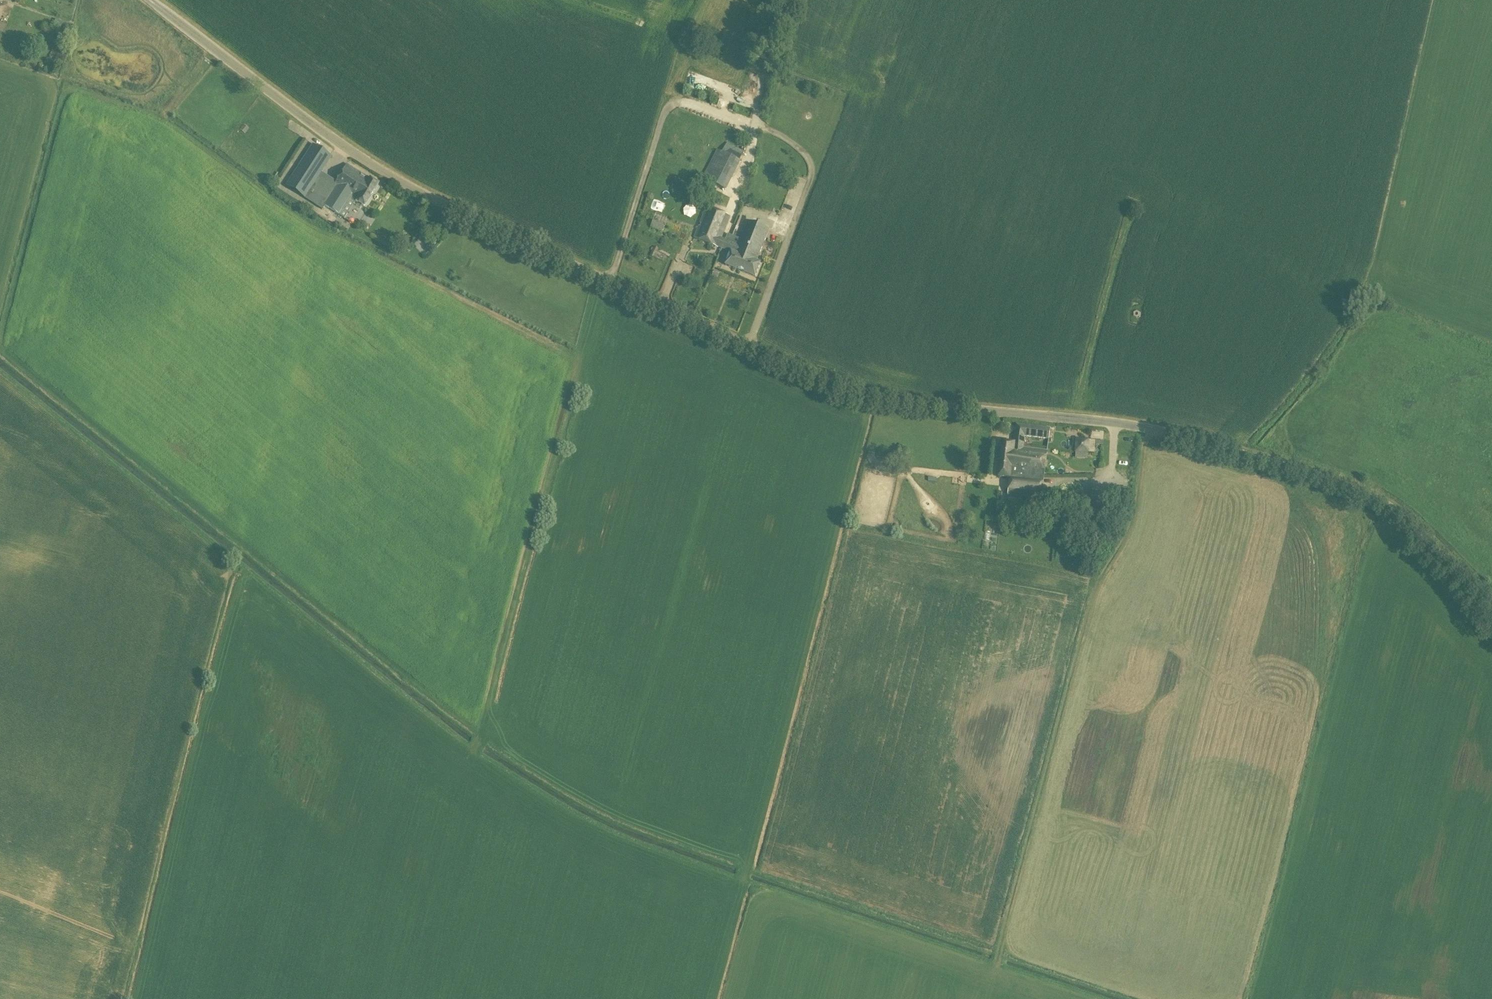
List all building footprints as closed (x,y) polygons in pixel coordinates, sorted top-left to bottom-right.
[(739,77),(736,84),(744,87),(747,80),(739,77)] [(333,187),(318,178),(331,157),(312,145),(285,186),(321,209),(324,205),(335,212),(333,216),(337,218),(339,215),(340,215),(352,195),(357,198),(356,201),(364,206),(378,184),(369,179),(346,165),(333,187)] [(736,160),(721,152),(717,150),(703,179),(726,191),(741,162),(739,161),(736,160)] [(770,191),(763,210),(772,213),(779,195),(770,191)] [(724,239),(722,238),(731,217),(707,207),(694,238),(720,248),(731,252),(725,265),(755,277),(760,263),(757,262),(769,230),(747,221),(733,216),(724,239)] [(798,240),(811,244),(816,231),(803,226),(798,240)] [(1012,443),(1024,444),(1024,437),(1048,440),(1049,428),(1016,424),(1012,443)] [(1094,452),(1095,435),(1076,435),(1076,452),(1094,452)] [(1024,444),(1012,443),(1003,442),(998,477),(1010,478),(1043,482),(1047,451),(1023,448),(1024,444)] [(901,467),(902,456),(888,454),(887,465),(901,467)] [(1041,500),(1043,482),(1010,478),(1008,496),(1023,498),(1041,500)] [(1023,498),(1008,496),(1007,503),(1009,504),(1022,504),(1023,498)]
